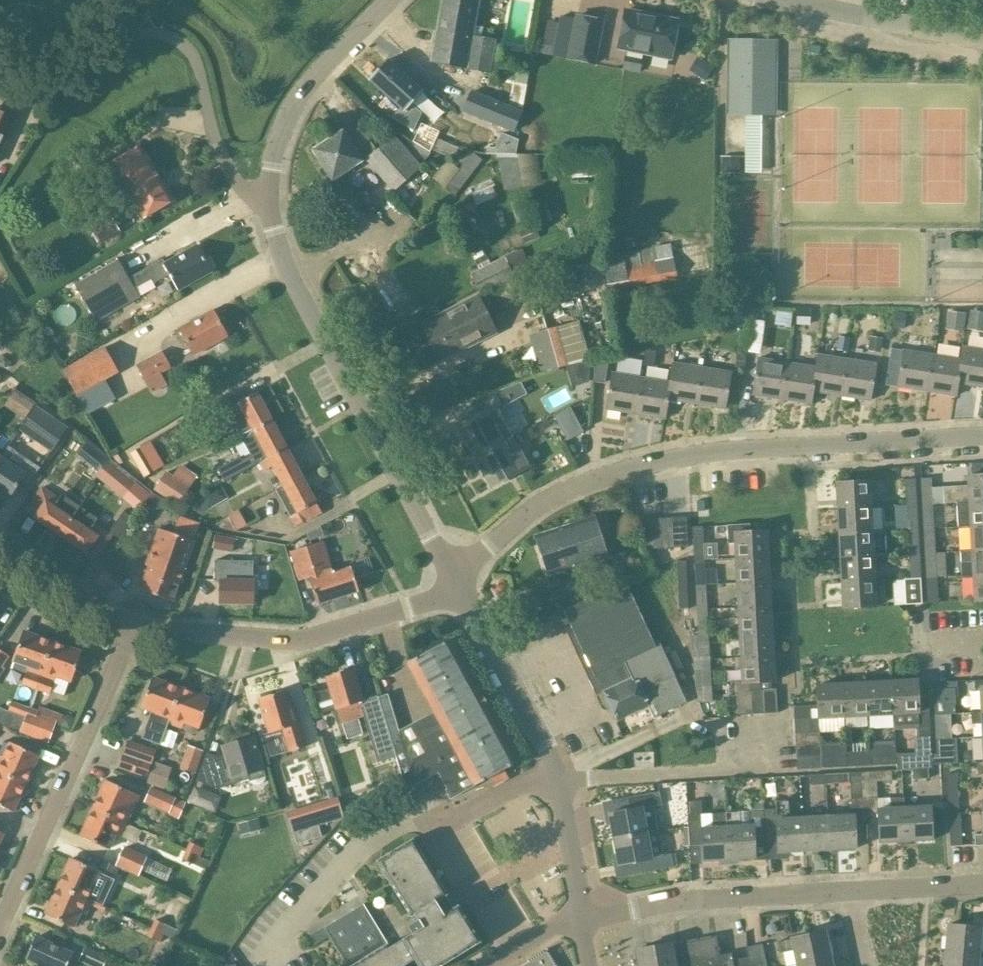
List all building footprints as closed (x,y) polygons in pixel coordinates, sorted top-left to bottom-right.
[(495,39),(474,35),(480,0),(443,0),(432,62),(469,68),(468,69),(490,73),(497,39),(495,39)] [(672,58),(679,21),(626,10),(619,48),(672,58)] [(595,64),(604,21),(578,16),(570,59),(595,64)] [(730,43),(730,57),(730,111),(774,111),(774,43),(730,43)] [(387,59),(368,80),(400,108),(391,119),(413,132),(422,113),(412,104),(423,92),(387,59)] [(471,90),(463,109),(513,129),(520,111),(471,90)] [(15,117),(11,116),(11,111),(5,109),(1,111),(0,110),(0,151),(15,117)] [(747,114),(746,170),(761,170),(762,114),(747,114)] [(361,160),(374,152),(375,151),(361,128),(347,137),(343,132),(314,150),(333,179),(361,161),(361,160)] [(422,166),(431,153),(432,152),(430,151),(397,131),(394,134),(375,151),(374,152),(366,159),(394,192),(423,166),(422,166)] [(453,165),(460,147),(436,138),(430,151),(432,152),(453,165)] [(172,199),(140,145),(110,162),(142,217),(172,199)] [(516,157),(500,158),(502,186),(541,184),(539,152),(516,153),(516,157)] [(100,244),(120,233),(112,219),(92,230),(100,244)] [(212,270),(197,244),(165,262),(162,258),(128,277),(118,259),(74,284),(95,320),(139,295),(134,286),(150,277),(153,282),(169,273),(178,289),(212,270)] [(539,294),(523,248),(505,256),(471,273),(481,294),(491,290),(501,309),(523,300),(539,294)] [(677,278),(673,256),(608,268),(612,290),(677,278)] [(496,332),(477,294),(421,322),(440,360),(496,332)] [(225,335),(211,309),(179,327),(193,353),(225,335)] [(964,336),(966,310),(945,309),(942,342),(953,343),(954,335),(964,336)] [(968,309),(967,327),(982,328),(982,310),(968,309)] [(539,370),(590,357),(580,319),(529,332),(539,370)] [(960,358),(957,380),(958,380),(982,384),(982,347),(963,344),(960,358)] [(119,372),(105,346),(63,370),(77,395),(119,372)] [(885,383),(927,390),(933,353),(891,347),(885,383)] [(172,368),(162,350),(136,364),(146,382),(172,368)] [(810,391),(811,391),(839,396),(846,358),(817,353),(814,367),(810,391)] [(955,395),(958,380),(957,380),(960,358),(933,353),(927,390),(955,395)] [(752,394),(781,399),(787,362),(758,357),(752,394)] [(874,363),(846,358),(839,396),(868,400),(874,363)] [(666,398),(667,398),(695,402),(701,366),(672,361),(669,381),(666,398)] [(809,403),(811,391),(810,391),(814,367),(787,362),(781,399),(809,403)] [(730,370),(701,366),(695,402),(724,407),(730,370)] [(606,409),(635,413),(641,376),(612,372),(606,409)] [(669,381),(641,376),(635,413),(664,418),(667,398),(666,398),(669,381)] [(527,394),(521,382),(494,392),(503,407),(527,394)] [(25,418),(29,413),(37,404),(16,387),(5,401),(25,418)] [(219,400),(240,438),(271,421),(256,393),(244,399),(239,390),(219,400)] [(474,457),(513,436),(496,405),(458,426),(465,440),(460,443),(468,457),(473,454),(474,457)] [(68,429),(36,407),(21,428),(53,450),(68,429)] [(588,430),(579,412),(575,414),(571,407),(554,415),(567,440),(588,430)] [(267,459),(286,448),(271,421),(240,438),(249,456),(240,461),(238,457),(216,469),(223,482),(267,458),(267,459)] [(513,436),(474,457),(491,486),(529,465),(513,436)] [(132,453),(144,475),(163,465),(150,443),(132,453)] [(89,461),(99,469),(110,456),(100,448),(89,461)] [(300,475),(286,448),(267,459),(281,484),(273,488),(274,489),(300,475)] [(0,456),(0,490),(9,496),(19,482),(27,487),(40,467),(32,462),(26,471),(1,455),(0,456)] [(97,478),(124,500),(135,486),(109,464),(97,478)] [(955,502),(982,500),(982,474),(966,475),(966,485),(941,487),(942,502),(955,502)] [(300,475),(274,489),(294,526),(306,520),(320,513),(300,475)] [(164,476),(155,489),(177,504),(186,491),(164,476)] [(837,508),(869,506),(868,481),(835,482),(837,508)] [(60,535),(81,506),(62,493),(59,497),(42,486),(25,509),(34,516),(60,535)] [(906,503),(917,503),(916,487),(905,487),(906,494),(906,503)] [(923,503),(933,503),(932,487),(922,487),(923,503)] [(955,502),(957,526),(969,525),(982,525),(982,500),(955,502)] [(98,518),(81,506),(60,535),(85,553),(86,552),(95,558),(111,535),(95,523),(98,518)] [(837,508),(838,532),(870,530),(869,506),(837,508)] [(247,523),(239,508),(228,513),(237,529),(238,529),(247,523)] [(935,527),(934,511),(923,511),(924,527),(935,527)] [(908,528),(919,528),(918,512),(907,512),(908,528)] [(607,555),(594,515),(534,535),(547,575),(607,555)] [(659,548),(674,547),(672,516),(658,517),(659,548)] [(672,516),(674,547),(689,546),(687,516),(672,516)] [(141,589),(173,600),(199,524),(179,517),(173,533),(159,528),(146,566),(148,566),(141,589)] [(659,548),(658,517),(635,518),(646,548),(659,548)] [(736,558),(768,556),(772,554),(772,542),(768,541),(767,531),(750,532),(750,524),(727,525),(728,544),(735,543),(736,558)] [(970,549),(982,548),(982,525),(969,525),(970,549)] [(884,530),(870,530),(838,532),(839,557),(872,555),(885,555),(884,530)] [(924,536),(925,552),(936,551),(935,535),(924,536)] [(908,537),(909,553),(920,552),(919,536),(908,537)] [(325,542),(291,553),(300,580),(309,577),(317,605),(359,592),(351,568),(337,572),(337,570),(334,571),(325,542)] [(695,559),(705,559),(704,543),(694,543),(695,559)] [(970,549),(971,574),(982,573),(982,548),(970,549)] [(839,557),(841,582),(873,580),(872,555),(839,557)] [(737,583),(770,581),(768,556),(736,558),(737,583)] [(220,602),(253,603),(254,559),(238,559),(238,581),(221,581),(220,602)] [(687,606),(686,559),(678,559),(679,588),(682,588),(682,606),(687,606)] [(927,576),(937,576),(937,560),(926,560),(927,576)] [(911,578),(919,577),(921,577),(920,561),(910,562),(911,578)] [(707,583),(706,567),(695,568),(696,584),(707,583)] [(971,574),(973,599),(982,599),(982,573),(971,574)] [(919,577),(911,578),(903,578),(905,603),(921,602),(919,577)] [(873,580),(841,582),(842,607),(875,605),(873,580)] [(597,674),(603,688),(634,674),(648,705),(654,717),(688,702),(660,643),(656,645),(626,581),(564,610),(594,675),(597,674)] [(770,581),(737,583),(738,608),(771,606),(770,581)] [(928,603),(938,602),(938,586),(927,587),(928,603)] [(696,593),(697,609),(708,608),(708,605),(707,592),(696,593)] [(772,616),(771,606),(738,608),(740,633),(772,631),(776,629),(776,617),(772,616)] [(698,633),(709,633),(708,617),(697,617),(698,633)] [(40,676),(53,640),(25,630),(14,660),(29,665),(23,683),(36,687),(40,676)] [(740,633),(741,657),(774,656),(774,654),(779,654),(778,640),(773,641),(772,631),(740,633)] [(518,761),(451,638),(407,662),(435,712),(399,731),(391,735),(406,791),(415,786),(438,773),(446,789),(448,788),(452,796),(450,798),(450,799),(518,761)] [(82,651),(53,640),(40,676),(36,687),(49,692),(55,675),(71,681),(82,651)] [(710,657),(710,650),(710,641),(699,642),(700,658),(710,657)] [(764,689),(771,689),(771,681),(775,681),(774,656),(741,657),(736,657),(736,669),(742,669),(742,682),(751,681),(751,690),(764,689)] [(700,668),(701,684),(712,684),(711,668),(700,668)] [(362,700),(353,670),(327,677),(331,688),(315,693),(321,714),(337,709),(343,728),(365,721),(378,762),(396,756),(379,700),(377,695),(362,700)] [(618,719),(648,705),(634,674),(603,688),(606,695),(605,698),(608,703),(611,704),(618,719)] [(168,723),(181,688),(152,678),(142,707),(157,712),(153,721),(149,720),(143,737),(161,744),(168,723)] [(893,681),(895,713),(895,721),(916,720),(917,737),(914,737),(915,752),(896,753),(897,764),(897,769),(932,767),(932,764),(931,756),(931,754),(929,712),(920,712),(918,680),(893,681)] [(751,690),(751,681),(742,682),(736,682),(738,715),(753,714),(751,690)] [(893,681),(868,682),(869,714),(895,713),(893,681)] [(868,682),(843,683),(845,715),(869,714),(868,682)] [(819,717),(845,715),(843,683),(818,685),(819,717)] [(935,715),(950,714),(955,714),(955,699),(958,699),(957,683),(945,683),(945,688),(934,689),(935,715)] [(17,685),(15,701),(33,703),(35,687),(17,685)] [(210,699),(181,688),(168,723),(181,727),(185,733),(191,735),(197,733),(210,699)] [(764,689),(751,690),(753,714),(765,713),(764,689)] [(771,689),(764,689),(765,713),(777,713),(776,689),(771,689)] [(307,746),(294,703),(290,704),(286,690),(258,698),(269,733),(283,729),(290,752),(307,746)] [(20,731),(29,707),(12,701),(8,714),(5,725),(20,731)] [(38,710),(29,707),(20,731),(20,732),(49,742),(57,721),(38,714),(38,710)] [(982,738),(982,712),(974,712),(974,724),(982,724),(982,738)] [(936,740),(954,739),(954,738),(951,739),(950,714),(935,715),(935,725),(936,740)] [(795,718),(795,733),(820,731),(819,717),(795,718)] [(820,731),(795,733),(796,745),(820,743),(820,731)] [(219,789),(250,779),(251,781),(252,782),(253,783),(254,784),(255,785),(257,785),(259,785),(260,785),(261,784),(263,783),(264,782),(265,781),(265,779),(265,778),(265,776),(265,775),(253,737),(222,747),(225,755),(219,757),(207,753),(197,782),(219,789)] [(931,756),(932,764),(955,763),(954,739),(936,740),(937,754),(931,754),(931,756)] [(147,776),(156,751),(127,741),(118,766),(147,776)] [(26,782),(38,755),(10,742),(3,757),(0,756),(0,771),(26,782)] [(820,743),(796,745),(797,757),(821,756),(820,746),(820,743)] [(820,746),(821,756),(821,768),(847,766),(846,752),(846,744),(820,746)] [(195,772),(202,752),(188,747),(181,767),(195,772)] [(846,752),(847,766),(872,765),(871,755),(871,751),(846,752)] [(897,764),(896,753),(871,755),(872,765),(897,764)] [(821,756),(797,757),(798,769),(821,768),(821,756)] [(155,759),(147,780),(163,786),(171,766),(155,759)] [(929,778),(928,768),(912,769),(913,779),(929,778)] [(863,771),(864,798),(878,797),(877,781),(892,780),(892,770),(863,771)] [(26,782),(0,771),(0,804),(14,810),(26,782)] [(825,774),(825,784),(850,782),(851,798),(864,798),(863,771),(825,774)] [(947,774),(947,788),(958,787),(957,773),(947,774)] [(825,784),(825,774),(810,775),(811,784),(825,784)] [(106,781),(94,809),(127,824),(133,811),(127,808),(134,794),(106,781)] [(195,785),(189,800),(215,811),(222,796),(195,785)] [(146,801),(168,811),(175,796),(152,786),(146,801)] [(958,787),(947,788),(948,803),(959,802),(958,787)] [(609,814),(614,840),(658,832),(653,807),(662,805),(659,792),(627,798),(629,811),(609,814)] [(906,840),(904,806),(904,797),(890,797),(890,807),(877,808),(879,841),(906,840)] [(330,821),(324,800),(287,811),(296,843),(322,835),(318,824),(330,821)] [(701,860),(727,859),(724,809),(702,810),(701,801),(689,801),(690,811),(686,811),(688,844),(700,843),(701,860)] [(803,850),(802,816),(788,817),(787,801),(776,801),(776,806),(762,807),(764,841),(777,840),(778,852),(803,850)] [(826,803),(827,815),(829,849),(854,848),(853,814),(852,814),(851,802),(826,803)] [(904,806),(906,840),(932,838),(930,805),(904,806)] [(762,807),(724,809),(727,859),(753,858),(752,841),(764,841),(762,807)] [(142,830),(127,824),(94,809),(82,837),(109,849),(115,836),(135,844),(142,830)] [(960,827),(959,813),(949,813),(950,828),(960,827)] [(827,815),(802,816),(803,850),(829,849),(827,815)] [(982,829),(981,831),(981,832),(981,833),(974,834),(974,844),(982,844),(982,829)] [(662,855),(658,832),(614,840),(618,863),(638,860),(640,872),(672,866),(670,853),(662,855)] [(441,899),(447,895),(413,838),(376,861),(411,917),(414,915),(417,920),(407,926),(412,933),(390,946),(364,903),(325,927),(330,936),(348,965),(403,965),(414,959),(418,965),(441,965),(481,942),(458,905),(448,911),(441,899)] [(191,844),(188,851),(198,856),(202,849),(191,844)] [(117,864),(139,874),(147,855),(125,845),(117,864)] [(195,864),(198,856),(188,851),(184,859),(195,864)] [(116,878),(99,871),(72,858),(59,887),(92,901),(103,906),(116,878)] [(92,901),(59,887),(47,915),(74,927),(80,912),(87,914),(92,901)] [(156,918),(152,929),(166,935),(174,939),(179,929),(156,918)] [(948,924),(945,949),(979,952),(981,927),(948,924)] [(330,936),(325,927),(308,937),(314,946),(330,936)] [(163,943),(166,935),(152,929),(148,936),(163,943)] [(796,965),(830,958),(824,931),(790,938),(778,941),(780,953),(793,950),(796,965)] [(732,953),(720,955),(717,936),(673,944),(672,943),(636,949),(639,965),(735,965),(732,953)] [(44,965),(68,965),(73,954),(36,937),(27,958),(44,965)] [(762,943),(747,946),(751,965),(767,965),(762,943)] [(93,965),(103,965),(107,957),(86,948),(80,960),(93,965)] [(979,952),(945,949),(944,965),(977,965),(979,952)] [(545,950),(519,965),(555,965),(545,950)] [(796,965),(831,965),(830,958),(796,965)]
